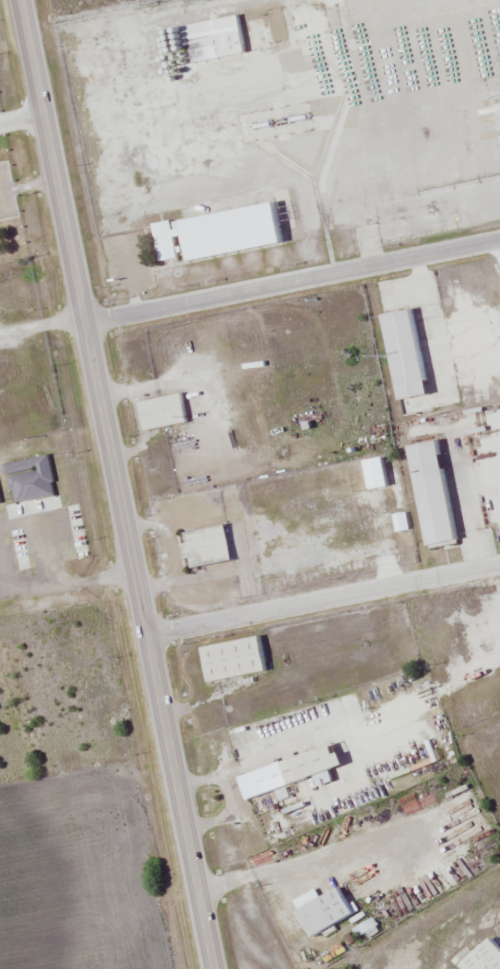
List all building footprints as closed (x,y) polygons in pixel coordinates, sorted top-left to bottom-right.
[(249,52),(242,16),(234,18),(236,30),(194,38),(199,62),(249,52)] [(290,242),(283,201),(188,218),(195,259),(290,242)] [(155,223),(162,260),(180,257),(176,236),(184,234),(183,228),(175,230),(173,219),(155,223)] [(419,308),(389,313),(403,399),(433,394),(419,308)] [(190,422),(185,393),(142,400),(147,429),(190,422)] [(446,440),(416,444),(432,545),(462,540),(446,440)] [(392,485),(387,457),(366,460),(371,489),(392,485)] [(234,559),(228,524),(185,531),(187,543),(181,544),(184,559),(192,557),(193,567),(234,559)] [(271,671),(265,635),(203,645),(209,681),(271,671)] [(241,773),(248,797),(350,768),(343,744),(241,773)] [(272,844),(296,836),(293,827),(269,836),(272,844)] [(317,889),(297,898),(314,935),(358,915),(345,887),(321,898),(317,889)] [(468,946),(468,968),(499,968),(499,947),(468,946)]
